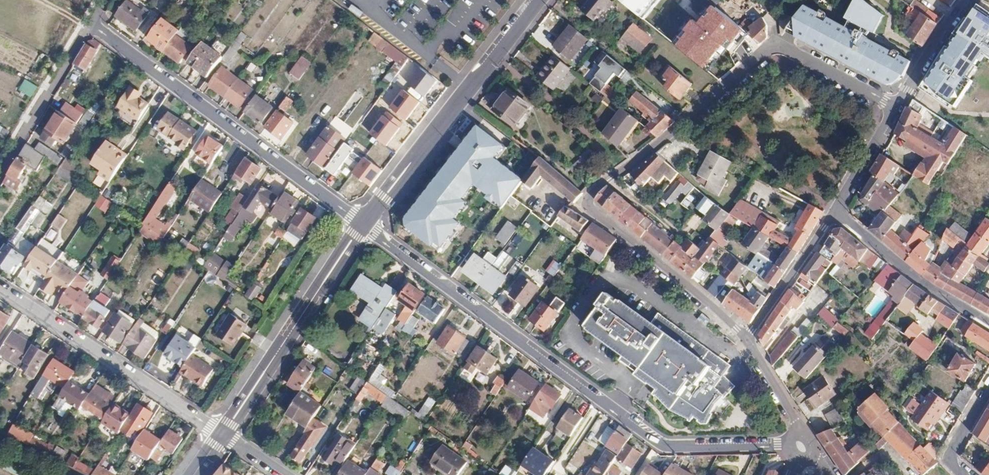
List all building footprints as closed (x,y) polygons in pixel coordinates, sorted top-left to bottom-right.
[(582,11),(594,21),(603,10),(607,12),(614,4),(609,0),(590,0),(582,11)] [(644,19),(660,0),(620,0),(644,19)] [(851,24),(849,27),(836,21),(834,25),(830,23),(829,26),(826,24),(826,12),(828,8),(812,0),(808,0),(803,7),(793,22),(791,25),(799,31),(796,37),(806,42),(808,37),(814,40),(812,45),(875,76),(882,74),(889,77),(886,82),(889,83),(892,82),(895,80),(899,76),(901,72),(903,66),(902,61),(899,54),(892,55),(890,54),(888,52),(887,51),(889,48),(879,43),(875,41),(866,35),(854,27),(851,24)] [(849,13),(876,32),(884,13),(866,0),(857,0),(849,13)] [(147,16),(141,11),(127,1),(116,16),(136,31),(147,16)] [(910,7),(914,9),(919,12),(922,13),(925,15),(928,11),(928,10),(915,1),(910,7)] [(978,4),(921,86),(954,110),(974,82),(965,76),(983,51),(988,55),(988,12),(978,4)] [(740,26),(716,5),(701,23),(694,20),(674,43),(706,69),(731,40),(735,43),(746,31),(740,26)] [(143,7),(141,11),(147,16),(150,12),(143,7)] [(177,19),(184,25),(186,23),(190,17),(194,12),(186,7),(177,19)] [(923,47),(937,24),(927,17),(925,15),(922,13),(919,12),(914,9),(909,17),(917,22),(907,37),(923,47)] [(928,11),(925,15),(927,17),(937,24),(940,19),(928,11)] [(349,13),(345,18),(365,33),(369,28),(349,13)] [(876,32),(849,13),(847,18),(852,21),(869,29),(876,32)] [(195,20),(190,17),(186,23),(191,27),(195,20)] [(746,31),(760,44),(767,38),(763,18),(749,28),(743,23),(740,26),(746,31)] [(176,35),(179,31),(163,19),(148,39),(164,51),(176,35)] [(781,37),(784,34),(786,32),(791,25),(793,22),(780,20),(781,37)] [(869,29),(852,21),(851,24),(854,27),(866,35),(869,29)] [(187,32),(191,27),(186,23),(184,25),(182,28),(187,32)] [(640,53),(651,39),(633,24),(622,38),(640,53)] [(791,25),(786,32),(796,37),(799,31),(791,25)] [(571,61),(588,39),(571,26),(554,47),(571,61)] [(246,35),(242,32),(236,40),(227,51),(223,57),(222,58),(228,63),(241,45),(239,43),(246,35)] [(389,43),(375,33),(369,41),(383,51),(389,43)] [(184,59),(192,47),(176,35),(164,51),(180,63),(184,59)] [(223,48),(227,51),(236,40),(231,37),(223,48)] [(88,41),(74,64),(75,65),(73,68),(83,73),(101,44),(95,39),(88,41)] [(197,51),(188,62),(208,77),(222,58),(223,57),(203,43),(197,51)] [(389,43),(383,51),(397,62),(403,66),(409,58),(404,54),(389,43)] [(184,59),(188,62),(197,51),(195,49),(192,47),(184,59)] [(351,56),(363,65),(364,63),(352,54),(351,56)] [(553,91),(571,69),(554,55),(537,77),(553,91)] [(363,65),(351,56),(346,63),(359,73),(364,66),(363,65)] [(409,58),(403,66),(387,87),(373,107),(378,110),(402,78),(408,82),(420,66),(409,58)] [(290,74),(299,80),(308,69),(299,62),(290,74)] [(387,87),(403,66),(397,62),(381,83),(387,87)] [(210,85),(224,97),(238,79),(223,68),(210,85)] [(670,82),(684,94),(692,84),(672,68),(668,73),(671,76),(667,80),(670,82)] [(428,75),(392,121),(402,129),(438,82),(428,75)] [(252,90),(238,79),(224,97),(239,108),(252,90)] [(594,80),(591,85),(599,91),(601,92),(605,88),(594,80)] [(627,85),(622,80),(617,85),(623,90),(627,85)] [(684,94),(670,82),(666,88),(680,100),(684,94)] [(33,91),(36,86),(31,83),(28,88),(33,91)] [(604,95),(605,96),(610,100),(613,102),(619,94),(607,84),(605,88),(601,92),(603,94),(604,95)] [(138,120),(149,104),(139,98),(140,95),(129,88),(117,106),(138,120)] [(531,106),(509,89),(494,109),(515,126),(531,106)] [(913,101),(923,108),(941,119),(956,128),(961,132),(963,128),(935,110),(939,102),(920,90),(913,101)] [(601,92),(599,91),(592,100),(597,104),(604,95),(603,94),(601,92)] [(673,121),(638,93),(630,102),(645,113),(642,116),(651,123),(646,128),(657,137),(674,122),(673,121)] [(272,108),(257,97),(246,112),(261,124),(272,108)] [(280,107),(281,108),(286,112),(293,101),(287,97),(280,107)] [(99,105),(93,101),(78,125),(83,128),(99,105)] [(907,107),(895,134),(907,141),(913,129),(916,130),(917,129),(923,116),(920,114),(923,108),(913,101),(909,108),(907,107)] [(603,135),(617,148),(637,121),(622,109),(603,135)] [(277,111),(266,127),(281,139),(293,123),(277,111)] [(68,118),(58,112),(40,139),(52,146),(57,139),(63,143),(77,124),(68,118)] [(68,118),(77,124),(80,119),(72,113),(68,118)] [(169,137),(181,120),(169,113),(158,130),(169,137)] [(366,119),(355,134),(371,146),(383,131),(366,119)] [(196,131),(181,120),(169,137),(177,143),(176,145),(184,150),(196,131)] [(506,146),(478,125),(406,218),(407,226),(441,253),(463,224),(455,219),(467,203),(462,200),(474,184),(503,207),(523,180),(495,159),(506,146)] [(328,128),(320,139),(308,156),(324,167),(336,150),(344,140),(328,128)] [(944,162),(948,165),(967,136),(961,132),(956,128),(945,146),(931,137),(917,129),(916,130),(910,143),(922,149),(934,157),(928,166),(923,163),(914,176),(929,185),(937,173),(944,162)] [(4,129),(0,135),(0,136),(5,139),(9,132),(4,129)] [(913,129),(907,141),(910,143),(916,130),(913,129)] [(205,147),(211,138),(208,136),(203,145),(205,147)] [(198,163),(208,170),(224,146),(211,138),(205,147),(203,145),(196,154),(201,158),(198,163)] [(110,181),(125,159),(114,152),(116,149),(106,142),(91,163),(101,170),(99,174),(110,181)] [(34,149),(45,157),(60,167),(62,164),(63,162),(60,160),(62,158),(39,143),(34,149)] [(26,144),(7,174),(17,180),(26,165),(36,171),(45,157),(34,149),(26,144)] [(66,158),(73,148),(67,145),(61,155),(66,158)] [(127,156),(116,149),(114,152),(125,159),(127,156)] [(573,166),(577,170),(594,155),(588,150),(579,159),(580,160),(573,166)] [(638,178),(637,179),(645,185),(651,177),(665,160),(656,152),(635,172),(638,178)] [(731,162),(712,152),(699,176),(700,177),(699,180),(715,189),(717,185),(718,186),(731,162)] [(870,172),(875,175),(884,182),(885,181),(890,184),(896,176),(894,175),(900,166),(882,154),(870,172)] [(343,162),(336,156),(326,170),(333,175),(343,162)] [(262,168),(245,157),(233,176),(236,178),(242,182),(244,179),(252,184),(262,168)] [(651,177),(659,184),(665,177),(672,182),(679,173),(665,160),(651,177)] [(583,193),(546,162),(538,172),(574,202),(583,193)] [(60,167),(56,173),(67,181),(71,175),(60,167)] [(191,171),(186,167),(175,185),(180,188),(191,171)] [(203,175),(196,170),(187,183),(194,188),(203,175)] [(55,174),(46,187),(58,196),(67,183),(55,174)] [(875,175),(862,197),(870,201),(875,194),(890,205),(900,194),(884,182),(875,175)] [(637,179),(629,189),(637,195),(645,185),(637,179)] [(202,180),(189,199),(210,212),(222,193),(202,180)] [(678,181),(664,198),(671,204),(681,191),(684,187),(678,181)] [(681,191),(687,196),(695,187),(689,182),(684,187),(681,191)] [(903,184),(898,190),(901,193),(906,186),(903,184)] [(110,198),(116,189),(110,185),(104,194),(110,198)] [(257,185),(252,192),(240,211),(236,216),(233,221),(228,229),(236,235),(248,217),(253,221),(258,214),(252,211),(260,199),(266,202),(271,194),(257,185)] [(240,211),(252,192),(244,187),(236,200),(237,201),(234,207),(236,209),(240,211)] [(595,200),(604,207),(616,193),(608,187),(595,200)] [(681,204),(689,210),(695,202),(697,204),(704,195),(695,187),(687,196),(681,204)] [(278,199),(273,207),(270,212),(286,223),(290,215),(293,217),(297,211),(294,209),(299,202),(283,191),(278,199)] [(612,213),(623,199),(616,193),(604,207),(612,213)] [(271,194),(266,202),(273,207),(278,199),(271,194)] [(891,230),(897,222),(884,213),(890,206),(890,205),(875,194),(870,201),(862,197),(860,201),(877,214),(880,216),(873,225),(869,231),(882,241),(891,230)] [(40,196),(32,206),(39,211),(45,215),(52,205),(40,196)] [(106,213),(113,203),(101,196),(94,206),(106,213)] [(163,239),(170,229),(160,222),(158,226),(153,223),(168,200),(161,196),(142,224),(144,225),(148,228),(152,231),(163,239)] [(628,203),(623,199),(612,213),(617,217),(621,213),(628,203)] [(621,213),(623,214),(631,206),(628,203),(621,213)] [(754,228),(761,217),(739,204),(731,215),(754,228)] [(769,237),(769,238),(778,243),(787,249),(788,247),(792,249),(798,253),(823,212),(810,204),(795,229),(799,232),(793,241),(774,231),(777,226),(761,217),(754,228),(763,233),(769,237)] [(720,228),(730,216),(731,215),(723,210),(716,205),(704,221),(717,230),(718,231),(720,228)] [(6,244),(7,244),(0,254),(0,263),(12,271),(17,264),(20,265),(25,257),(14,249),(22,238),(39,211),(32,206),(6,244)] [(631,206),(623,214),(626,216),(634,208),(631,206)] [(884,213),(897,222),(902,215),(890,206),(884,213)] [(589,221),(566,207),(559,216),(581,232),(589,221)] [(627,226),(639,212),(634,208),(626,216),(622,222),(627,226)] [(291,223),(286,231),(301,240),(316,218),(303,209),(293,224),(291,223)] [(646,218),(639,212),(627,226),(635,232),(646,218)] [(626,216),(623,214),(621,213),(617,217),(622,222),(626,216)] [(880,216),(877,214),(871,223),(873,225),(880,216)] [(736,220),(730,216),(720,228),(727,232),(736,220)] [(653,224),(646,218),(635,232),(642,238),(653,224)] [(986,218),(973,237),(968,244),(966,247),(979,257),(986,262),(988,259),(982,254),(988,244),(988,220),(986,218)] [(496,239),(504,245),(517,228),(509,221),(496,239)] [(956,222),(949,230),(968,244),(973,237),(956,222)] [(593,224),(581,239),(596,250),(590,259),(600,266),(606,256),(614,246),(617,241),(593,224)] [(660,229),(653,224),(642,238),(649,244),(660,229)] [(144,225),(139,233),(147,238),(152,231),(148,228),(144,225)] [(282,239),(286,231),(279,227),(275,234),(282,239)] [(717,230),(711,238),(717,243),(725,232),(720,228),(718,231),(717,230)] [(763,233),(754,228),(742,244),(757,254),(769,238),(769,237),(763,233)] [(915,250),(922,243),(929,235),(919,228),(913,236),(908,244),(915,250)] [(933,284),(943,290),(951,279),(950,278),(956,269),(952,266),(958,257),(966,247),(968,244),(949,230),(948,228),(943,240),(957,251),(942,274),(932,265),(923,276),(933,284)] [(658,251),(670,237),(660,229),(649,244),(652,246),(658,251)] [(859,262),(868,250),(850,235),(843,229),(835,230),(831,237),(843,248),(832,261),(838,266),(844,258),(848,253),(858,261),(859,262)] [(882,241),(906,261),(915,250),(908,244),(913,236),(904,229),(900,237),(891,230),(882,241)] [(517,247),(524,238),(518,234),(511,242),(517,247)] [(663,255),(675,241),(670,237),(658,251),(661,254),(663,255)] [(831,263),(832,261),(843,248),(831,237),(825,246),(819,253),(827,259),(831,263)] [(14,249),(25,257),(33,245),(22,238),(14,249)] [(194,257),(199,249),(182,238),(177,246),(194,257)] [(701,250),(684,272),(692,279),(720,245),(717,243),(711,238),(701,250)] [(671,262),(684,272),(701,250),(689,240),(682,247),(671,262)] [(663,255),(671,262),(682,247),(675,241),(663,255)] [(906,261),(923,276),(932,265),(927,261),(930,253),(931,250),(922,243),(915,250),(906,261)] [(734,257),(747,267),(754,258),(766,267),(759,276),(775,287),(785,272),(773,264),(761,256),(757,254),(742,244),(734,257)] [(37,247),(24,266),(31,271),(29,273),(37,278),(41,272),(47,276),(57,262),(58,261),(37,247)] [(778,262),(787,269),(798,253),(792,249),(788,247),(787,249),(778,262)] [(979,257),(966,247),(958,257),(972,267),(974,264),(979,257)] [(496,260),(502,252),(498,249),(492,257),(496,260)] [(761,256),(773,264),(777,257),(766,249),(761,256)] [(494,262),(479,282),(494,292),(505,277),(498,272),(509,256),(502,251),(502,252),(496,260),(494,262)] [(827,259),(819,253),(818,252),(801,276),(814,286),(826,270),(822,266),(825,262),(827,259)] [(848,253),(844,258),(854,266),(858,261),(848,253)] [(927,261),(932,265),(936,256),(930,253),(927,261)] [(203,267),(209,271),(215,275),(218,277),(227,264),(212,254),(203,267)] [(726,269),(727,267),(734,257),(730,254),(721,266),(726,269)] [(479,282),(494,262),(487,257),(484,261),(475,255),(464,271),(479,282)] [(734,257),(727,267),(740,277),(743,273),(753,281),(758,275),(747,267),(734,257)] [(943,290),(968,303),(974,291),(961,283),(972,267),(958,257),(952,266),(956,269),(950,278),(951,279),(943,290)] [(979,257),(974,264),(985,272),(986,273),(988,270),(988,264),(986,262),(979,257)] [(546,272),(555,277),(562,265),(553,260),(546,272)] [(40,287),(48,293),(52,287),(65,295),(78,276),(57,262),(47,276),(43,283),(40,287)] [(514,277),(522,266),(517,262),(508,272),(514,277)] [(233,268),(227,264),(218,277),(224,281),(233,268)] [(702,287),(709,292),(721,275),(726,269),(721,266),(719,264),(702,287)] [(896,309),(914,284),(888,265),(877,277),(885,284),(883,287),(894,296),(870,327),(877,333),(886,321),(896,309)] [(721,275),(728,281),(734,285),(740,277),(727,267),(726,269),(721,275)] [(830,274),(859,298),(863,293),(833,269),(830,274)] [(78,276),(65,295),(63,298),(61,301),(69,306),(68,308),(75,312),(78,313),(80,312),(89,298),(91,295),(83,290),(92,278),(81,271),(78,276)] [(47,276),(41,272),(37,278),(43,283),(47,276)] [(373,328),(387,308),(397,292),(387,284),(384,289),(362,275),(352,291),(370,303),(358,320),(372,330),(373,328)] [(526,306),(539,287),(523,276),(520,280),(517,278),(512,286),(514,288),(509,294),(526,306)] [(224,290),(211,281),(201,296),(207,300),(208,298),(215,303),(224,290)] [(253,282),(245,295),(253,301),(261,288),(253,282)] [(751,302),(742,316),(751,322),(767,298),(759,292),(757,292),(752,284),(749,284),(746,288),(753,300),(751,302)] [(914,284),(896,309),(903,314),(913,302),(921,308),(928,314),(938,302),(914,284)] [(412,316),(414,313),(413,312),(424,295),(410,285),(398,300),(407,306),(404,311),(407,313),(401,321),(406,325),(407,324),(412,316)] [(52,287),(48,293),(51,295),(53,292),(63,298),(65,295),(52,287)] [(800,296),(792,288),(782,302),(791,310),(793,307),(798,310),(804,302),(799,298),(800,296)] [(803,292),(800,296),(799,298),(804,302),(810,292),(804,288),(802,291),(803,292)] [(244,296),(235,289),(230,296),(244,306),(248,299),(244,296)] [(733,290),(724,304),(742,316),(751,302),(733,290)] [(974,291),(968,303),(971,305),(978,293),(974,291)] [(96,301),(105,308),(111,299),(101,293),(96,301)] [(694,417),(698,420),(697,422),(701,424),(707,424),(712,414),(711,414),(715,404),(723,396),(725,397),(735,386),(724,375),(731,366),(656,312),(648,321),(619,300),(617,303),(613,299),(614,298),(608,293),(599,305),(601,307),(586,327),(662,382),(652,394),(654,396),(656,396),(669,410),(688,419),(688,421),(691,422),(694,417)] [(971,305),(988,315),(988,299),(978,293),(971,305)] [(192,304),(200,307),(204,299),(196,296),(192,304)] [(428,297),(418,312),(435,324),(445,309),(428,297)] [(509,297),(500,310),(510,316),(519,304),(509,297)] [(549,308),(542,303),(530,319),(545,330),(557,314),(553,311),(554,309),(558,312),(565,303),(557,297),(549,308)] [(85,315),(94,302),(89,298),(80,312),(85,315)] [(95,300),(94,302),(85,315),(84,318),(99,328),(103,321),(107,323),(111,316),(108,314),(110,311),(105,308),(96,301),(95,300)] [(791,310),(782,302),(770,319),(758,337),(758,338),(766,350),(773,340),(771,338),(779,327),(782,329),(790,318),(787,315),(791,310)] [(959,315),(946,306),(936,320),(949,329),(959,315)] [(396,314),(387,308),(373,328),(382,334),(396,314)] [(11,317),(0,310),(0,335),(11,317)] [(824,311),(820,316),(833,328),(837,323),(824,311)] [(133,324),(115,312),(102,330),(120,342),(133,324)] [(246,325),(231,315),(216,336),(231,347),(246,325)] [(412,316),(407,324),(413,328),(419,320),(412,316)] [(139,319),(123,344),(145,358),(159,337),(158,331),(139,319)] [(171,328),(175,322),(171,319),(162,332),(166,335),(171,328)] [(406,325),(401,321),(396,328),(401,332),(406,325)] [(186,329),(175,322),(171,328),(182,335),(186,329)] [(914,342),(921,333),(924,330),(915,323),(905,335),(910,339),(914,342)] [(974,324),(966,336),(988,351),(988,333),(974,324)] [(465,337),(449,326),(438,343),(444,348),(443,350),(447,353),(448,350),(454,354),(455,352),(462,356),(471,342),(465,338),(465,337)] [(795,327),(770,356),(773,367),(782,356),(791,346),(802,333),(795,327)] [(28,342),(19,336),(13,332),(0,352),(7,356),(15,361),(21,365),(24,361),(34,345),(28,342)] [(22,332),(19,336),(28,342),(30,337),(22,332)] [(938,346),(921,333),(914,342),(910,348),(927,362),(938,346)] [(191,356),(195,348),(177,336),(165,355),(183,367),(191,356)] [(961,345),(947,337),(943,343),(957,351),(961,345)] [(910,348),(914,342),(910,339),(905,344),(910,348)] [(806,379),(828,355),(816,344),(794,368),(806,379)] [(50,355),(34,345),(24,361),(33,366),(28,375),(35,379),(50,355)] [(498,359),(478,346),(468,362),(469,362),(465,369),(472,374),(477,367),(487,374),(498,359)] [(791,346),(782,356),(788,362),(797,352),(791,346)] [(975,365),(959,355),(949,371),(965,381),(975,365)] [(15,361),(7,356),(5,360),(13,365),(15,361)] [(212,370),(191,356),(183,367),(180,372),(202,387),(212,370)] [(55,358),(33,393),(40,397),(51,379),(66,388),(70,381),(76,372),(55,358)] [(358,362),(353,359),(349,365),(354,368),(358,362)] [(300,392),(316,369),(304,361),(288,385),(296,390),(300,393),(300,392)] [(380,364),(368,382),(372,385),(376,380),(379,376),(380,376),(380,375),(385,368),(380,364)] [(539,383),(520,370),(509,388),(527,400),(539,383)] [(379,376),(376,380),(383,385),(386,379),(380,375),(380,376),(379,376)] [(368,382),(359,376),(350,389),(359,396),(368,382)] [(501,388),(505,381),(498,376),(493,383),(501,388)] [(835,394),(823,377),(805,390),(817,407),(835,394)] [(376,380),(372,385),(386,395),(390,389),(383,385),(376,380)] [(54,407),(62,412),(68,402),(75,406),(81,410),(83,407),(90,395),(70,381),(66,388),(54,407)] [(386,395),(372,385),(368,382),(359,396),(356,400),(361,402),(367,393),(383,404),(388,396),(386,395)] [(545,384),(529,408),(536,413),(537,410),(545,415),(551,406),(553,407),(561,394),(545,384)] [(83,407),(101,418),(116,397),(96,385),(90,395),(83,407)] [(961,391),(952,406),(962,413),(975,391),(967,385),(963,392),(961,391)] [(296,390),(290,398),(294,401),(300,393),(296,390)] [(291,407),(286,414),(307,428),(309,424),(313,418),(318,412),(321,406),(300,392),(300,393),(294,401),(291,407)] [(875,394),(862,407),(860,409),(884,437),(899,422),(888,410),(889,408),(875,394)] [(283,402),(291,407),(294,401),(290,398),(287,396),(283,402)] [(383,404),(382,406),(402,420),(405,416),(409,411),(388,396),(383,404)] [(118,399),(116,397),(101,418),(104,421),(115,405),(118,399)] [(435,401),(428,397),(418,413),(425,417),(435,401)] [(927,430),(932,423),(943,408),(928,397),(912,419),(927,430)] [(68,402),(62,412),(60,415),(65,417),(69,409),(73,410),(75,406),(68,402)] [(154,413),(138,403),(131,415),(129,417),(122,430),(133,437),(137,429),(142,432),(154,413)] [(119,434),(122,430),(129,417),(121,412),(122,409),(115,405),(104,421),(103,423),(119,434)] [(584,416),(571,407),(559,425),(572,435),(584,416)] [(946,410),(943,408),(932,423),(936,425),(946,410)] [(131,415),(122,409),(121,412),(129,417),(131,415)] [(836,409),(825,415),(831,427),(842,420),(836,409)] [(974,435),(986,443),(988,437),(988,409),(974,435)] [(409,411),(405,416),(428,432),(431,426),(409,411)] [(67,419),(72,423),(77,416),(71,412),(67,419)] [(326,427),(313,418),(309,424),(307,428),(304,431),(303,433),(305,435),(291,456),(301,463),(326,427)] [(921,474),(923,474),(938,463),(934,460),(925,450),(923,449),(899,422),(884,437),(881,441),(884,444),(889,440),(921,474)] [(631,435),(620,426),(609,442),(601,437),(598,441),(619,454),(626,443),(631,435)] [(11,427),(6,435),(19,441),(29,446),(34,439),(11,427)] [(149,460),(151,458),(157,448),(162,440),(146,430),(133,450),(149,460)] [(184,439),(170,430),(160,446),(174,454),(184,439)] [(832,430),(817,435),(835,461),(845,449),(832,430)] [(342,466),(355,445),(340,435),(324,458),(332,463),(334,460),(342,466)] [(34,439),(29,446),(40,452),(51,457),(58,446),(58,445),(55,444),(53,448),(35,438),(34,439)] [(859,463),(857,462),(868,451),(860,442),(848,454),(845,449),(835,461),(845,474),(846,474),(859,463)] [(365,455),(369,447),(360,443),(357,451),(365,455)] [(617,457),(617,458),(622,462),(620,465),(630,472),(642,454),(626,443),(619,454),(617,457)] [(925,450),(934,460),(938,453),(929,444),(923,449),(925,450)] [(442,445),(430,462),(448,474),(458,474),(467,462),(442,445)] [(58,446),(51,457),(61,462),(67,452),(58,446)] [(534,446),(521,466),(536,474),(545,474),(556,460),(534,446)] [(157,448),(151,458),(157,462),(163,452),(157,448)] [(607,450),(598,463),(600,464),(609,451),(607,450)] [(598,463),(596,461),(587,474),(605,474),(612,465),(617,458),(617,457),(609,451),(600,464),(598,463)] [(75,469),(78,462),(81,458),(74,454),(67,465),(75,469)] [(975,469),(982,474),(988,465),(988,460),(984,457),(975,469)] [(366,474),(379,474),(380,474),(377,472),(383,463),(377,459),(367,473),(366,474)] [(402,472),(400,471),(405,463),(401,460),(396,468),(391,465),(386,473),(388,474),(400,474),(402,472)] [(367,473),(349,461),(339,474),(366,474),(367,473)] [(78,462),(75,469),(77,470),(88,474),(93,474),(96,471),(78,462)] [(493,470),(496,472),(500,474),(504,474),(507,470),(497,464),(493,470)] [(665,474),(692,474),(672,464),(665,474)] [(224,465),(217,474),(239,474),(224,465)] [(612,465),(605,474),(619,474),(621,471),(612,465)] [(649,465),(642,474),(664,474),(649,465)]
